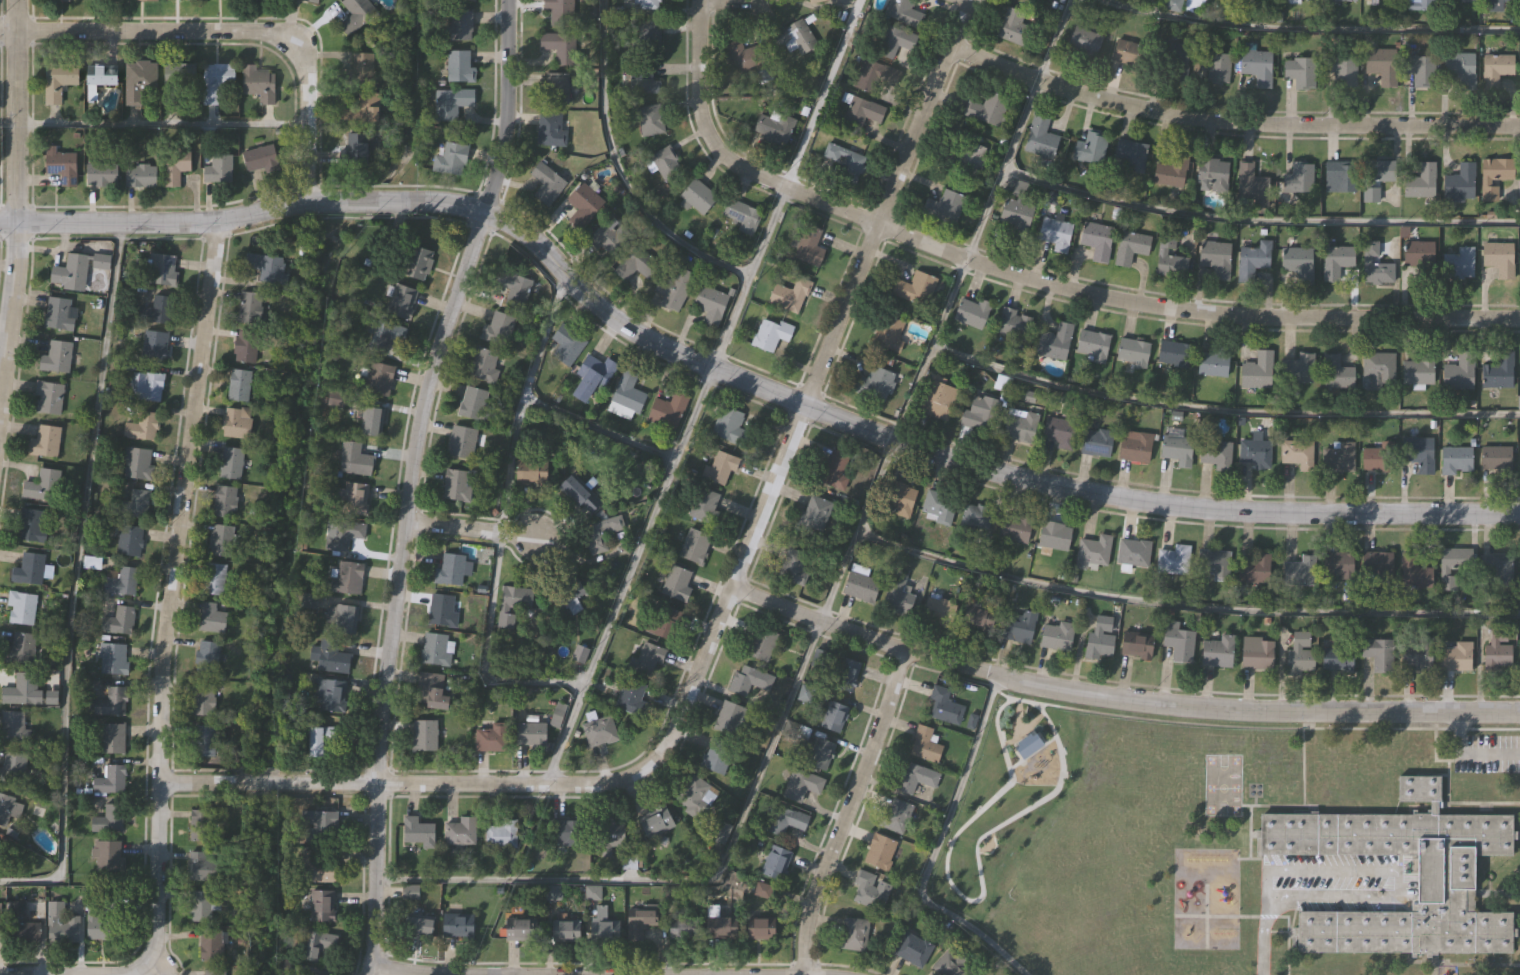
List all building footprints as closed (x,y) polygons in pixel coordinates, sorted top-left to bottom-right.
[(341,3),(345,0),(365,0),(377,14),(348,38),(338,26),(351,15),(341,3)] [(543,12),(543,0),(573,0),(573,28),(550,28),(550,12),(543,12)] [(636,12),(636,0),(659,0),(659,12),(636,12)] [(884,17),(890,0),(915,0),(911,11),(924,15),(918,30),(884,17)] [(1164,9),(1166,0),(1181,0),(1178,12),(1164,9)] [(1413,8),(1413,0),(1432,0),(1432,8),(1413,8)] [(1483,12),(1483,0),(1513,0),(1513,3),(1501,3),(1501,13),(1483,12)] [(1025,48),(997,38),(1008,7),(1025,14),(1021,25),(1032,28),(1025,48)] [(472,12),(472,41),(449,41),(449,12),(472,12)] [(802,56),(797,49),(786,56),(774,36),(802,20),(818,46),(802,56)] [(637,53),(637,23),(660,23),(660,53),(637,53)] [(918,37),(913,53),(899,48),(894,61),(875,54),(884,26),(918,37)] [(1104,38),(1095,59),(1067,48),(1075,27),(1104,38)] [(555,51),(539,51),(539,35),(574,35),(575,66),(555,66),(555,51)] [(1142,47),(1137,67),(1112,61),(1118,40),(1142,47)] [(733,75),(725,45),(741,41),(743,51),(762,46),(767,66),(733,75)] [(1189,45),(1188,82),(1164,81),(1165,44),(1189,45)] [(1363,74),(1363,50),(1397,50),(1397,74),(1363,74)] [(475,83),(447,83),(447,52),(470,52),(470,68),(475,68),(475,83)] [(1253,89),(1253,76),(1240,76),(1241,52),(1272,52),(1271,90),(1253,89)] [(373,54),(373,86),(352,86),(352,54),(373,54)] [(1231,84),(1202,84),(1202,54),(1231,54),(1231,84)] [(1460,90),(1460,78),(1443,78),(1443,54),(1472,54),(1472,90),(1460,90)] [(1512,77),(1496,77),(1496,89),(1481,89),(1481,56),(1512,56),(1512,77)] [(1403,57),(1433,57),(1433,88),(1411,88),(1411,75),(1403,75),(1403,57)] [(1333,74),(1322,74),(1322,58),(1355,58),(1355,88),(1333,88),(1333,74)] [(901,73),(894,91),(882,87),(878,98),(853,89),(864,59),(901,73)] [(1312,59),(1312,90),(1292,90),(1292,80),(1283,80),(1283,59),(1312,59)] [(156,63),(156,92),(142,92),(142,106),(124,106),(124,63),(156,63)] [(632,95),(632,63),(652,63),(652,80),(660,80),(660,95),(632,95)] [(195,65),(195,102),(165,102),(165,65),(195,65)] [(44,66),(78,66),(78,88),(61,88),(61,106),(44,106),(44,66)] [(203,66),(234,66),(234,88),(219,88),(219,106),(203,106),(203,66)] [(118,86),(88,87),(88,68),(118,68),(118,86)] [(259,96),(243,96),(244,72),(274,72),(274,106),(259,106),(259,96)] [(568,74),(568,106),(539,106),(539,90),(545,90),(545,74),(568,74)] [(474,108),(457,108),(457,122),(436,122),(436,91),(474,91),(474,108)] [(997,129),(964,114),(970,101),(982,106),(989,91),(1009,101),(997,129)] [(377,94),(377,126),(355,126),(355,94),(377,94)] [(860,133),(842,126),(853,97),(887,110),(882,125),(865,119),(860,133)] [(637,109),(661,106),(665,135),(641,138),(637,109)] [(564,111),(564,147),(538,146),(538,110),(564,111)] [(794,120),(786,149),(753,139),(760,116),(770,119),(772,114),(794,120)] [(1049,119),(1046,134),(1060,138),(1054,160),(1024,153),(1033,115),(1049,119)] [(1076,142),(1085,144),(1087,133),(1109,138),(1102,167),(1072,160),(1076,142)] [(369,134),(369,166),(345,166),(345,134),(369,134)] [(988,150),(977,176),(955,167),(966,141),(988,150)] [(434,157),(443,158),(445,143),(468,146),(464,178),(432,173),(434,157)] [(866,159),(858,178),(821,162),(829,143),(866,159)] [(1124,174),(1124,144),(1145,144),(1145,174),(1124,174)] [(247,173),(242,153),(274,145),(278,165),(247,173)] [(650,158),(668,147),(684,172),(665,183),(650,158)] [(191,172),(179,172),(179,188),(164,188),(164,152),(191,152),(191,172)] [(1153,184),(1156,165),(1171,168),(1173,152),(1189,154),(1183,189),(1153,184)] [(60,188),(60,176),(45,176),(45,154),(76,154),(76,188),(60,188)] [(232,156),(232,184),(203,184),(203,168),(211,168),(211,156),(232,156)] [(1227,193),(1211,192),(1211,186),(1196,185),(1199,159),(1230,163),(1227,193)] [(1511,160),(1511,181),(1496,181),(1496,202),(1479,202),(1479,160),(1511,160)] [(1393,162),(1393,182),(1377,182),(1377,204),(1360,203),(1361,161),(1393,162)] [(547,208),(533,196),(542,186),(529,176),(540,162),(567,185),(547,208)] [(1324,194),(1324,163),(1354,163),(1354,194),(1324,194)] [(1433,198),(1402,198),(1402,178),(1418,178),(1418,163),(1433,163),(1433,198)] [(1458,163),(1473,163),(1472,202),(1441,201),(1442,176),(1457,176),(1458,163)] [(118,188),(87,188),(87,164),(118,164),(118,188)] [(1311,195),(1286,195),(1286,164),(1312,164),(1311,195)] [(1236,165),(1273,165),(1272,202),(1236,202),(1236,165)] [(156,188),(126,188),(126,166),(156,166),(156,188)] [(718,200),(702,218),(679,196),(696,178),(718,200)] [(605,205),(579,232),(568,222),(577,212),(566,201),(583,183),(605,205)] [(965,197),(957,226),(921,216),(925,198),(940,202),(943,190),(965,197)] [(723,217),(729,200),(762,212),(753,238),(738,233),(741,223),(723,217)] [(1005,232),(1003,205),(1029,203),(1031,230),(1005,232)] [(820,268),(789,258),(803,218),(818,223),(816,227),(821,229),(815,248),(826,252),(820,268)] [(1074,226),(1067,256),(1053,252),(1055,244),(1038,240),(1043,218),(1074,226)] [(614,232),(620,226),(633,239),(610,261),(589,240),(605,223),(614,232)] [(1107,265),(1092,262),(1095,249),(1081,246),(1086,223),(1115,229),(1107,265)] [(1148,257),(1133,254),(1130,269),(1115,266),(1121,232),(1152,238),(1148,257)] [(1194,238),(1188,278),(1155,274),(1161,234),(1194,238)] [(1402,235),(1432,235),(1432,268),(1402,268),(1402,235)] [(1258,249),(1258,242),(1269,243),(1268,269),(1254,269),(1253,284),(1238,283),(1239,248),(1258,249)] [(1376,263),(1392,263),(1392,284),(1361,284),(1361,242),(1376,242),(1376,263)] [(1230,282),(1213,282),(1214,267),(1200,267),(1201,243),(1231,244),(1230,282)] [(1511,244),(1511,280),(1496,280),(1496,268),(1481,268),(1481,244),(1511,244)] [(648,281),(635,271),(626,283),(613,273),(635,245),(661,264),(648,281)] [(401,274),(414,246),(436,255),(423,283),(401,274)] [(1352,268),(1337,268),(1337,283),(1321,284),(1321,248),(1352,248),(1352,268)] [(1472,278),(1448,278),(1448,262),(1456,262),(1456,248),(1472,248),(1472,278)] [(1280,272),(1280,249),(1310,249),(1310,286),(1295,286),(1295,272),(1280,272)] [(110,257),(109,270),(88,269),(86,291),(50,288),(51,268),(65,269),(66,254),(110,257)] [(174,287),(149,285),(151,255),(176,257),(174,287)] [(287,260),(284,286),(264,284),(265,274),(244,272),(246,255),(287,260)] [(659,306),(664,295),(655,291),(662,275),(671,279),(677,267),(696,276),(678,314),(659,306)] [(521,310),(503,303),(508,291),(494,286),(500,270),(532,283),(521,310)] [(910,284),(914,271),(937,278),(928,307),(891,296),(896,280),(910,284)] [(776,284),(791,291),(797,276),(812,283),(798,316),(767,304),(776,284)] [(708,312),(693,306),(703,285),(731,298),(716,330),(703,324),(708,312)] [(387,316),(393,286),(417,290),(411,321),(387,316)] [(237,324),(239,293),(262,295),(260,325),(237,324)] [(138,308),(152,309),(153,297),(171,298),(170,324),(137,323),(138,308)] [(73,300),(71,332),(44,330),(47,298),(73,300)] [(994,306),(980,332),(953,318),(963,298),(977,305),(980,299),(994,306)] [(1033,318),(1025,342),(996,332),(1004,308),(1033,318)] [(518,321),(506,349),(479,338),(484,325),(487,326),(494,310),(518,321)] [(905,342),(899,354),(872,342),(885,314),(905,324),(898,339),(905,342)] [(794,330),(788,343),(779,339),(772,354),(750,345),(763,316),(794,330)] [(371,348),(381,320),(407,330),(402,344),(389,339),(384,354),(371,348)] [(1074,326),(1066,362),(1037,355),(1042,332),(1056,335),(1058,322),(1074,326)] [(559,345),(551,339),(561,326),(585,343),(568,367),(552,356),(559,345)] [(1104,366),(1092,363),(1093,357),(1076,353),(1082,330),(1111,337),(1104,366)] [(140,361),(144,331),(169,334),(165,364),(140,361)] [(259,333),(256,364),(234,362),(236,331),(259,333)] [(1151,344),(1146,367),(1116,361),(1120,338),(1151,344)] [(1186,370),(1161,363),(1167,341),(1192,348),(1186,370)] [(39,371),(40,356),(48,356),(50,342),(72,344),(69,374),(39,371)] [(493,384),(467,376),(476,347),(503,356),(493,384)] [(1225,377),(1198,375),(1199,347),(1227,348),(1225,377)] [(1270,350),(1270,388),(1239,388),(1239,362),(1254,362),(1254,350),(1270,350)] [(1472,388),(1440,388),(1440,365),(1457,365),(1457,352),(1472,352),(1472,388)] [(1481,388),(1481,365),(1496,365),(1496,352),(1511,352),(1511,388),(1481,388)] [(615,364),(591,407),(573,396),(584,378),(576,373),(587,354),(594,358),(597,353),(615,364)] [(1361,353),(1393,353),(1393,388),(1369,388),(1369,377),(1361,377),(1361,353)] [(1311,354),(1311,384),(1281,384),(1281,360),(1296,360),(1296,354),(1311,354)] [(1338,354),(1338,368),(1353,368),(1353,388),(1321,388),(1321,354),(1338,354)] [(1432,360),(1432,385),(1400,385),(1400,360),(1432,360)] [(395,367),(388,398),(365,392),(371,362),(395,367)] [(852,390),(858,376),(866,380),(873,365),(897,375),(884,404),(852,390)] [(248,402),(227,400),(230,370),(251,372),(248,402)] [(647,394),(640,414),(633,412),(630,419),(614,414),(616,406),(611,405),(622,370),(637,375),(632,389),(647,394)] [(163,375),(161,403),(127,399),(130,372),(163,375)] [(997,374),(1015,379),(1010,397),(1000,394),(1001,390),(993,387),(997,374)] [(947,422),(917,413),(928,379),(958,389),(947,422)] [(59,417),(31,411),(38,381),(65,387),(59,417)] [(484,422),(458,416),(465,387),(491,393),(484,422)] [(688,396),(679,430),(647,422),(653,398),(670,403),(673,392),(688,396)] [(960,425),(964,409),(970,410),(975,394),(1000,402),(991,434),(960,425)] [(711,434),(724,406),(744,415),(738,428),(751,434),(744,449),(711,434)] [(380,438),(361,436),(365,407),(383,409),(380,438)] [(1040,416),(1032,445),(999,436),(1007,407),(1040,416)] [(241,410),(240,418),(254,420),(251,440),(222,436),(226,408),(241,410)] [(157,413),(156,441),(122,438),(123,423),(138,424),(139,412),(157,413)] [(1078,424),(1071,449),(1041,441),(1048,417),(1078,424)] [(27,454),(30,439),(34,440),(37,425),(61,429),(56,459),(27,454)] [(473,460),(447,456),(453,426),(478,430),(473,460)] [(1110,460),(1080,453),(1085,427),(1115,434),(1110,460)] [(1137,440),(1139,433),(1154,436),(1148,465),(1119,459),(1123,437),(1137,440)] [(1178,469),(1176,457),(1164,459),(1161,440),(1186,435),(1192,467),(1178,469)] [(1431,438),(1431,474),(1415,474),(1415,462),(1402,462),(1402,438),(1431,438)] [(1237,463),(1237,440),(1269,440),(1269,470),(1252,470),(1252,463),(1237,463)] [(1230,442),(1229,472),(1213,471),(1214,464),(1197,463),(1198,441),(1230,442)] [(1296,464),(1279,464),(1279,441),(1311,441),(1311,472),(1296,472),(1296,464)] [(375,457),(372,477),(339,472),(343,442),(362,444),(360,455),(375,457)] [(1353,472),(1322,472),(1322,442),(1353,442),(1353,472)] [(1378,448),(1378,442),(1393,442),(1393,470),(1360,470),(1360,448),(1378,448)] [(1510,447),(1510,471),(1479,471),(1479,447),(1510,447)] [(151,450),(149,465),(153,465),(151,481),(122,478),(125,448),(151,450)] [(220,479),(220,448),(242,448),(242,479),(220,479)] [(850,457),(841,475),(848,478),(839,496),(815,484),(833,448),(850,457)] [(1470,448),(1470,474),(1439,474),(1439,448),(1470,448)] [(742,465),(723,489),(704,475),(723,450),(742,465)] [(550,473),(547,488),(516,484),(518,471),(528,472),(530,463),(540,465),(539,472),(550,473)] [(22,498),(24,482),(37,483),(39,469),(60,471),(57,502),(22,498)] [(469,504),(442,499),(447,470),(473,474),(469,504)] [(601,505),(589,517),(560,488),(572,476),(601,505)] [(918,489),(910,519),(879,511),(887,480),(918,489)] [(368,515),(343,515),(343,484),(368,484),(368,515)] [(233,520),(211,515),(217,485),(239,490),(233,520)] [(124,515),(130,488),(150,492),(145,519),(124,515)] [(688,515),(702,488),(721,497),(706,525),(688,515)] [(950,525),(920,515),(928,490),(958,499),(950,525)] [(832,502),(824,534),(800,528),(808,496),(832,502)] [(994,512),(987,531),(975,527),(971,540),(956,535),(967,503),(994,512)] [(44,542),(19,542),(18,511),(43,510),(44,542)] [(999,537),(1004,514),(1033,521),(1028,544),(999,537)] [(625,530),(604,536),(608,552),(589,556),(581,526),(621,516),(625,530)] [(1067,552),(1038,544),(1044,521),(1073,528),(1067,552)] [(366,523),(366,538),(335,538),(335,523),(366,523)] [(230,557),(208,554),(212,524),(234,528),(230,557)] [(140,557),(116,556),(118,526),(142,527),(140,557)] [(713,538),(700,566),(677,556),(690,528),(713,538)] [(1080,539),(1097,542),(1098,534),(1112,536),(1107,567),(1088,564),(1087,571),(1075,569),(1080,539)] [(1148,541),(1147,566),(1118,565),(1119,540),(1148,541)] [(1156,550),(1172,551),(1172,545),(1189,546),(1187,575),(1155,573),(1156,550)] [(812,557),(801,585),(776,576),(787,547),(812,557)] [(1438,589),(1438,550),(1471,550),(1471,571),(1456,571),(1456,589),(1438,589)] [(1228,581),(1212,581),(1212,574),(1196,574),(1196,551),(1228,551),(1228,581)] [(1391,552),(1391,575),(1361,575),(1361,552),(1391,552)] [(21,568),(23,553),(44,555),(41,585),(10,583),(12,567),(21,568)] [(1264,553),(1270,578),(1244,584),(1238,559),(1264,553)] [(1351,553),(1351,577),(1320,577),(1320,553),(1351,553)] [(1399,553),(1416,553),(1416,567),(1430,567),(1430,589),(1399,589),(1399,553)] [(441,569),(441,555),(468,555),(468,577),(462,577),(462,585),(434,585),(434,569),(441,569)] [(1282,563),(1299,563),(1299,556),(1313,556),(1313,585),(1282,585),(1282,563)] [(1511,559),(1511,590),(1490,590),(1490,559),(1511,559)] [(361,595),(333,594),(334,561),(363,563),(361,595)] [(220,597),(200,592),(207,563),(227,567),(220,597)] [(692,590),(686,604),(660,592),(672,565),(692,574),(686,587),(692,590)] [(104,578),(118,579),(119,567),(138,568),(135,596),(103,593),(104,578)] [(874,603),(843,595),(850,567),(867,572),(865,577),(880,581),(874,603)] [(576,601),(581,609),(570,616),(553,588),(575,574),(587,594),(576,601)] [(880,605),(893,574),(906,580),(901,591),(913,596),(905,616),(880,605)] [(534,590),(531,611),(516,609),(513,630),(497,628),(502,586),(534,590)] [(37,596),(32,625),(3,621),(8,592),(37,596)] [(428,624),(431,594),(457,597),(454,627),(428,624)] [(954,598),(956,620),(928,623),(925,601),(954,598)] [(215,603),(216,613),(225,612),(226,632),(200,633),(198,603),(215,603)] [(114,618),(116,605),(135,608),(131,636),(100,632),(102,616),(114,618)] [(650,635),(656,605),(678,609),(673,639),(650,635)] [(357,631),(326,631),(326,606),(357,606),(357,631)] [(1037,613),(1031,645),(1000,639),(1005,614),(1021,617),(1022,611),(1037,613)] [(1110,659),(1086,658),(1087,633),(1093,633),(1094,617),(1112,617),(1110,659)] [(1171,648),(1161,647),(1163,621),(1177,623),(1177,630),(1193,631),(1190,664),(1170,661),(1171,648)] [(1044,623),(1058,626),(1059,622),(1075,625),(1070,653),(1040,646),(1044,623)] [(1508,667),(1484,668),(1483,624),(1507,624),(1508,667)] [(767,663),(745,655),(756,626),(778,634),(767,663)] [(6,662),(8,632),(35,634),(33,663),(6,662)] [(454,636),(450,667),(420,663),(424,632),(454,636)] [(1284,651),(1291,651),(1291,633),(1308,633),(1308,651),(1311,651),(1311,674),(1284,674),(1284,651)] [(1201,640),(1219,641),(1219,634),(1231,635),(1230,667),(1200,666),(1201,640)] [(1118,641),(1129,641),(1129,637),(1149,637),(1149,657),(1118,657),(1118,641)] [(338,640),(337,652),(351,653),(349,673),(318,670),(319,661),(308,660),(310,646),(319,647),(320,639),(338,640)] [(1271,639),(1271,669),(1239,669),(1239,639),(1271,639)] [(1401,671),(1401,647),(1417,647),(1417,639),(1431,639),(1431,671),(1401,671)] [(1391,673),(1371,672),(1371,658),(1360,658),(1360,640),(1391,641),(1391,673)] [(216,674),(194,672),(198,641),(219,644),(216,674)] [(665,649),(655,679),(632,671),(642,641),(665,649)] [(126,674),(100,674),(100,645),(126,645),(126,674)] [(1438,645),(1469,645),(1469,671),(1438,671),(1438,645)] [(1350,673),(1319,673),(1319,658),(1323,658),(1323,649),(1340,649),(1340,657),(1350,657),(1350,673)] [(861,664),(851,693),(829,685),(840,656),(861,664)] [(728,690),(739,663),(770,676),(765,688),(752,683),(746,698),(728,690)] [(41,704),(1,703),(1,687),(15,687),(15,672),(37,672),(37,689),(41,689),(41,704)] [(418,672),(444,675),(442,695),(451,696),(450,709),(415,706),(418,672)] [(640,700),(646,702),(641,717),(614,707),(625,678),(646,685),(640,700)] [(344,680),(344,710),(316,710),(317,680),(344,680)] [(213,684),(213,716),(191,716),(191,684),(213,684)] [(965,707),(959,726),(929,717),(934,699),(930,698),(934,685),(950,690),(947,701),(965,707)] [(125,687),(125,715),(103,715),(103,687),(125,687)] [(748,708),(738,736),(714,728),(723,699),(748,708)] [(840,733),(820,726),(830,701),(849,708),(840,733)] [(23,729),(30,729),(30,743),(3,743),(3,711),(23,711),(23,729)] [(617,738),(593,747),(586,726),(610,717),(617,738)] [(437,720),(437,751),(413,751),(413,720),(437,720)] [(124,753),(100,753),(100,723),(124,723),(124,753)] [(506,723),(506,751),(475,751),(475,729),(491,729),(491,723),(506,723)] [(530,751),(530,745),(516,745),(516,723),(546,723),(546,751),(530,751)] [(215,725),(215,757),(192,757),(192,725),(215,725)] [(943,745),(938,763),(909,755),(918,725),(935,730),(931,742),(943,745)] [(309,755),(309,727),(331,727),(331,755),(309,755)] [(836,744),(826,771),(806,763),(817,736),(836,744)] [(722,776),(700,765),(713,737),(735,747),(722,776)] [(26,753),(25,776),(1,775),(3,751),(26,753)] [(896,789),(907,761),(941,775),(935,789),(918,782),(913,796),(896,789)] [(104,777),(104,765),(124,765),(124,793),(91,793),(91,777),(104,777)] [(783,796),(793,767),(825,779),(820,794),(807,789),(801,803),(783,796)] [(1441,775),(1440,807),(1437,807),(1437,812),(1512,813),(1512,830),(1517,830),(1517,838),(1513,838),(1513,856),(1475,856),(1474,911),(1512,911),(1512,928),(1516,928),(1516,936),(1512,936),(1512,953),(1430,951),(1430,954),(1417,953),(1417,954),(1298,952),(1298,935),(1292,934),(1292,928),(1297,928),(1297,909),(1410,911),(1410,896),(1417,896),(1417,857),(1260,855),(1260,837),(1255,837),(1255,829),(1260,829),(1260,810),(1429,813),(1430,801),(1398,800),(1398,774),(1441,775)] [(710,808),(692,819),(675,791),(700,775),(709,791),(702,795),(710,808)] [(6,827),(0,825),(0,793),(24,801),(17,819),(9,816),(6,827)] [(902,835),(878,826),(889,797),(914,807),(902,835)] [(764,829),(774,803),(810,817),(805,832),(787,825),(783,836),(764,829)] [(122,832),(90,832),(90,817),(104,817),(104,804),(122,804),(122,832)] [(675,826),(647,839),(637,817),(666,804),(675,826)] [(188,841),(188,810),(213,810),(213,841),(188,841)] [(336,811),(336,843),(304,843),(304,811),(336,811)] [(417,823),(435,823),(435,843),(404,843),(404,816),(417,816),(417,823)] [(459,823),(459,817),(476,817),(476,844),(444,844),(444,823),(459,823)] [(625,846),(599,846),(599,818),(625,818),(625,846)] [(732,824),(725,843),(710,838),(718,818),(732,824)] [(516,847),(485,847),(485,825),(501,825),(501,819),(516,819),(516,847)] [(581,845),(550,845),(550,821),(581,821),(581,845)] [(898,842),(887,869),(864,860),(875,833),(898,842)] [(93,871),(93,841),(116,841),(116,871),(93,871)] [(778,880),(763,872),(777,844),(793,853),(778,880)] [(215,881),(188,881),(188,852),(204,852),(204,860),(215,860),(215,881)] [(335,882),(303,882),(303,853),(335,853),(335,882)] [(892,881),(881,911),(851,900),(862,870),(892,881)] [(418,885),(418,899),(402,899),(402,885),(418,885)] [(560,899),(549,899),(549,887),(560,887),(560,899)] [(334,890),(334,921),(309,921),(309,890),(334,890)] [(189,921),(189,891),(210,891),(210,921),(189,921)] [(110,897),(110,941),(87,941),(87,897),(110,897)] [(63,901),(63,916),(79,916),(79,945),(47,945),(47,901),(63,901)] [(24,902),(25,923),(40,922),(41,945),(11,945),(11,902),(24,902)] [(704,936),(704,903),(718,903),(718,914),(736,914),(736,936),(704,936)] [(629,931),(629,910),(657,910),(657,931),(629,931)] [(443,937),(443,915),(467,916),(467,924),(474,924),(474,938),(443,937)] [(431,938),(404,934),(407,916),(434,920),(431,938)] [(871,921),(866,952),(840,948),(845,917),(871,921)] [(670,937),(670,918),(699,918),(699,937),(670,937)] [(532,919),(532,927),(539,927),(539,939),(507,939),(507,919),(532,919)] [(582,921),(582,941),(552,941),(552,921),(582,921)] [(594,940),(594,921),(620,921),(620,940),(594,940)] [(778,939),(749,939),(749,922),(778,922),(778,939)] [(200,961),(200,930),(222,930),(222,961),(200,961)] [(319,947),(318,960),(303,959),(307,930),(338,934),(337,949),(319,947)] [(934,945),(923,969),(895,955),(906,932),(934,945)] [(973,972),(970,974),(941,974),(932,967),(948,950),(973,972)]
